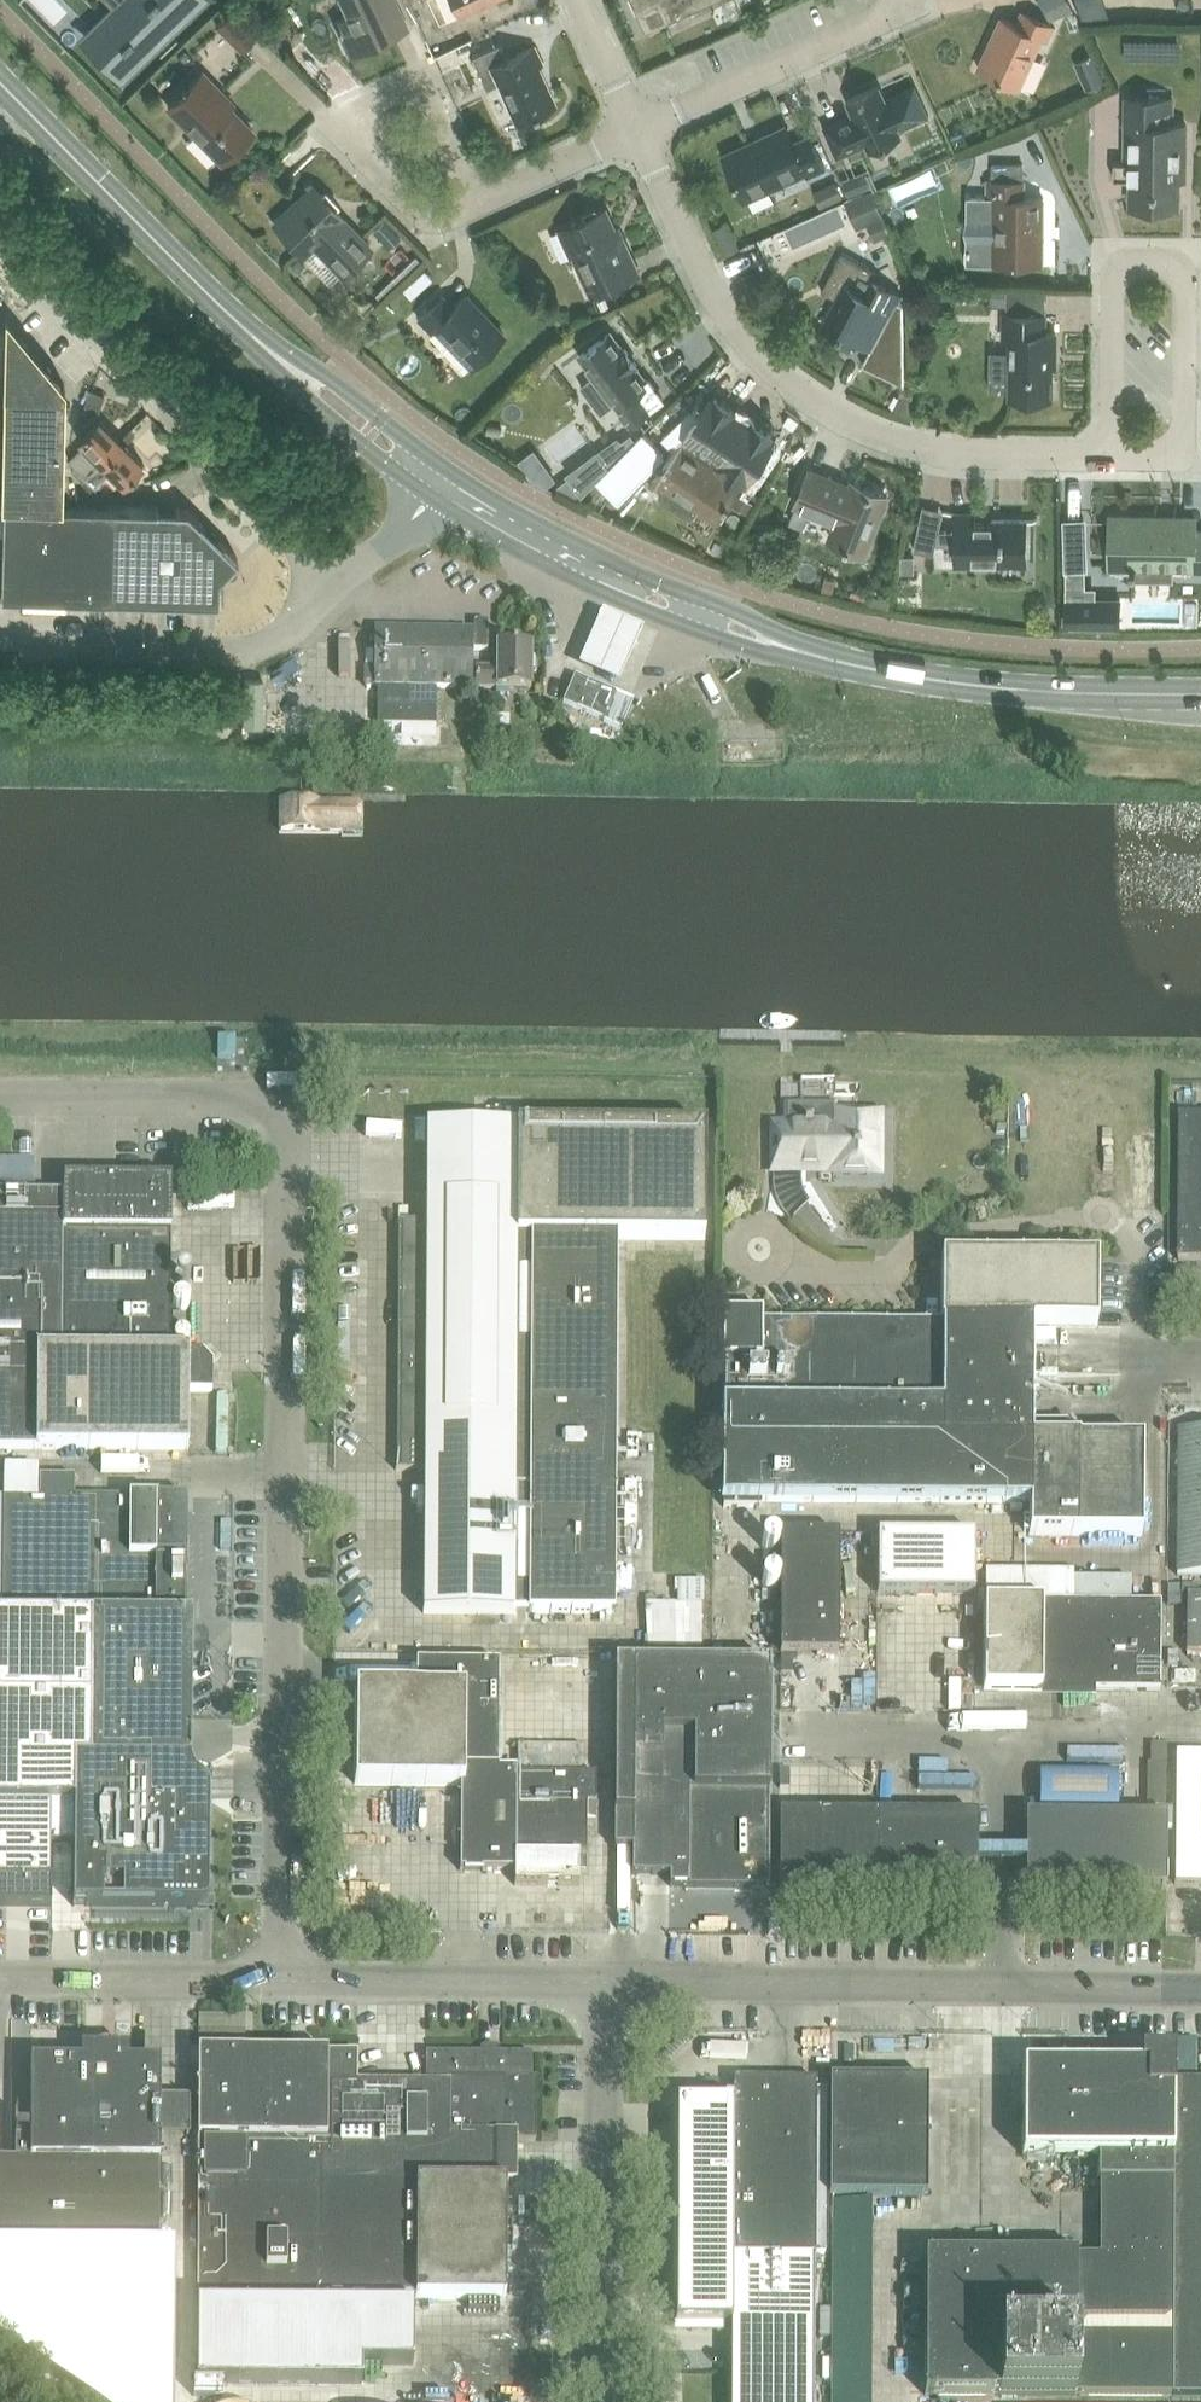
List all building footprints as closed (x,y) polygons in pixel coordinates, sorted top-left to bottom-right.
[(194,0),(132,0),(120,12),(115,6),(114,7),(87,34),(122,70),(149,43),(151,45),(169,27),(168,25),(194,0)] [(333,21),(348,54),(407,27),(395,0),(341,0),(348,14),(333,21)] [(458,14),(488,0),(452,0),(458,14)] [(644,32),(714,0),(630,0),(644,32)] [(1044,11),(1067,0),(1039,0),(1044,11)] [(240,52),(256,35),(230,9),(213,26),(240,52)] [(1015,24),(1001,17),(979,66),(1019,84),(1041,36),(1046,38),(1052,24),(1021,10),(1015,24)] [(554,102),(537,65),(541,63),(533,46),(507,58),(500,43),(471,56),(485,88),(496,83),(514,121),(554,102)] [(167,105),(220,160),(251,130),(215,94),(219,90),(201,72),(167,105)] [(824,127),(837,155),(866,142),(869,150),(900,136),(897,130),(928,115),(914,84),(883,98),(877,85),(846,99),(854,117),(845,121),(844,118),(824,127)] [(1178,179),(1183,179),(1184,122),(1170,122),(1170,97),(1125,96),(1124,160),(1113,159),(1112,177),(1130,178),(1129,204),(1178,205),(1178,179)] [(806,177),(824,168),(808,134),(791,142),(784,126),(724,154),(744,198),(803,171),(806,177)] [(991,162),(991,179),(1003,179),(1004,163),(991,162)] [(871,187),(864,170),(840,180),(848,197),(871,187)] [(1003,179),(991,179),(987,179),(987,197),(993,197),(993,261),(1038,262),(1039,229),(1042,229),(1043,197),(1023,197),(1023,180),(1003,179)] [(841,197),(834,181),(813,191),(820,207),(841,197)] [(369,247),(341,217),(342,216),(312,184),(273,222),(304,253),(314,244),(342,273),(369,247)] [(857,229),(867,225),(874,240),(890,233),(871,188),(844,199),(857,229)] [(637,272),(622,240),(620,241),(605,209),(561,229),(590,293),(637,272)] [(38,225),(29,216),(25,220),(34,229),(38,225)] [(400,236),(383,218),(371,230),(388,247),(400,236)] [(820,291),(835,299),(822,323),(869,348),(861,365),(903,387),(903,305),(897,301),(900,295),(871,279),(876,271),(840,252),(820,291)] [(482,312),(465,294),(453,306),(442,295),(417,319),(429,330),(431,328),(455,353),(448,360),(461,373),(468,366),(469,367),(500,338),(479,315),(482,312)] [(609,306),(605,297),(596,301),(601,310),(609,306)] [(914,305),(915,320),(930,320),(930,305),(914,305)] [(4,362),(1,502),(61,504),(63,393),(63,383),(61,381),(61,385),(6,330),(7,316),(4,312),(3,336),(2,362),(4,362)] [(1052,352),(1055,352),(1056,332),(1044,332),(1044,314),(1003,314),(1003,337),(1010,337),(1010,351),(989,351),(989,389),(1028,389),(1028,397),(1051,397),(1052,352)] [(61,381),(7,316),(6,330),(61,385),(61,381)] [(609,332),(578,356),(593,376),(629,423),(650,407),(661,399),(648,380),(646,382),(634,366),(636,365),(625,349),(623,350),(609,332)] [(89,389),(83,405),(97,411),(104,395),(89,389)] [(669,423),(743,474),(762,445),(698,395),(669,423)] [(84,445),(68,460),(74,466),(71,468),(81,479),(84,475),(120,441),(119,440),(97,418),(77,438),(84,445)] [(131,431),(120,441),(124,445),(134,434),(131,431)] [(607,468),(624,450),(614,438),(595,452),(607,468)] [(659,482),(662,485),(657,493),(658,498),(688,517),(692,516),(698,508),(716,520),(740,483),(719,470),(718,472),(675,445),(674,448),(658,438),(634,474),(655,488),(659,482)] [(120,441),(84,475),(94,485),(108,470),(121,483),(127,489),(139,485),(134,480),(146,467),(141,462),(124,445),(120,441)] [(578,498),(607,468),(595,452),(567,473),(570,477),(558,486),(578,498)] [(831,540),(863,552),(886,495),(855,483),(853,488),(809,471),(797,503),(839,519),(831,540)] [(61,504),(1,502),(1,504),(4,504),(1,595),(109,598),(109,599),(218,602),(219,577),(237,558),(187,509),(155,508),(61,506),(61,504)] [(956,531),(939,530),(943,512),(922,507),(913,550),(934,554),(936,543),(956,544),(956,564),(1027,564),(1027,521),(992,521),(992,525),(975,525),(975,515),(956,515),(956,531)] [(1200,573),(1200,529),(1194,529),(1194,517),(1111,516),(1110,566),(1131,566),(1131,572),(1134,572),(1134,577),(1170,577),(1171,567),(1193,567),(1193,573),(1200,573)] [(1065,564),(1065,580),(1085,579),(1084,564),(1065,564)] [(1065,588),(1065,624),(1119,625),(1120,602),(1092,601),(1093,588),(1065,588)] [(642,629),(602,611),(578,666),(619,683),(642,629)] [(375,628),(374,668),(363,668),(363,685),(374,685),(374,686),(470,688),(471,630),(375,628)] [(475,687),(494,688),(494,694),(508,694),(508,688),(530,688),(530,646),(496,646),(496,669),(475,668),(475,687)] [(602,722),(620,730),(632,701),(574,677),(563,703),(603,719),(602,722)] [(376,689),(376,725),(400,725),(435,725),(436,725),(436,690),(376,689)] [(277,790),(277,840),(364,840),(408,840),(408,792),(277,790)] [(234,1058),(234,1038),(217,1038),(216,1058),(234,1058)] [(810,1074),(809,1085),(840,1086),(840,1075),(810,1074)] [(832,1171),(876,1172),(876,1108),(855,1108),(855,1096),(799,1096),(799,1104),(785,1104),(784,1128),(773,1127),(773,1169),(800,1170),(800,1168),(832,1168),(832,1171)] [(1179,1117),(1178,1261),(1200,1262),(1200,1117),(1179,1117)] [(513,1125),(426,1125),(425,1222),(397,1222),(396,1470),(424,1471),(422,1613),(512,1613),(512,1611),(612,1612),(615,1240),(704,1239),(705,1127),(513,1126),(513,1125)] [(0,1158),(0,1185),(57,1186),(57,1158),(0,1158)] [(187,1449),(187,1392),(211,1391),(211,1363),(200,1352),(168,1352),(170,1180),(63,1179),(63,1194),(0,1194),(0,1449),(187,1449)] [(1067,1424),(1030,1423),(1031,1325),(1096,1326),(1097,1257),(941,1256),(940,1322),(744,1321),(744,1313),(724,1313),(722,1507),(760,1507),(760,1500),(1029,1502),(1028,1535),(1141,1536),(1141,1441),(1077,1441),(1077,1439),(1067,1424)] [(179,1286),(181,1286),(184,1286),(186,1285),(187,1283),(188,1281),(189,1279),(188,1277),(187,1275),(186,1273),(184,1272),(181,1272),(179,1272),(177,1273),(175,1275),(174,1277),(174,1279),(174,1281),(175,1283),(177,1285),(179,1286)] [(177,1310),(180,1310),(183,1310),(185,1309),(187,1307),(188,1304),(189,1302),(188,1299),(187,1297),(185,1295),(183,1293),(180,1293),(177,1293),(175,1295),(173,1297),(172,1299),(171,1302),(172,1304),(173,1307),(175,1309),(177,1310)] [(178,1346),(181,1347),(183,1346),(185,1345),(187,1344),(188,1341),(188,1339),(188,1337),(187,1334),(185,1333),(183,1332),(181,1331),(178,1332),(176,1333),(174,1334),(173,1337),(173,1339),(173,1341),(174,1344),(176,1345),(178,1346)] [(1177,1431),(1176,1575),(1200,1575),(1200,1431),(1177,1431)] [(50,1880),(50,1843),(73,1843),(72,1880),(72,1906),(197,1907),(205,1907),(206,1907),(206,1906),(207,1906),(207,1905),(208,1801),(208,1794),(208,1793),(207,1791),(207,1789),(206,1788),(204,1786),(202,1784),(201,1783),(199,1781),(198,1780),(195,1779),(194,1778),(192,1777),(191,1775),(190,1774),(189,1772),(188,1770),(188,1768),(187,1766),(187,1765),(187,1763),(187,1729),(187,1718),(188,1665),(200,1665),(205,1660),(206,1646),(201,1641),(188,1641),(188,1616),(185,1616),(186,1497),(73,1497),(73,1477),(38,1477),(38,1497),(2,1497),(2,1615),(0,1615),(0,1880),(50,1880)] [(766,1553),(769,1554),(772,1553),(775,1552),(777,1550),(779,1547),(779,1544),(779,1541),(777,1538),(775,1536),(772,1535),(769,1534),(766,1535),(764,1536),(761,1538),(760,1541),(760,1544),(760,1547),(761,1550),(764,1552),(766,1553)] [(838,1534),(780,1534),(779,1654),(837,1655),(838,1534)] [(876,1594),(974,1594),(974,1535),(876,1534),(876,1594)] [(983,1602),(983,1690),(1159,1691),(1159,1603),(1129,1603),(1129,1579),(1071,1578),(1071,1573),(984,1572),(984,1602),(983,1602)] [(767,1590),(770,1591),(772,1590),(775,1589),(777,1587),(778,1585),(778,1582),(778,1579),(777,1577),(775,1575),(772,1574),(770,1573),(767,1574),(764,1575),(763,1577),(761,1579),(761,1582),(761,1585),(763,1587),(765,1589),(767,1590)] [(349,1584),(346,1640),(371,1641),(373,1585),(349,1584)] [(1186,1595),(1185,1653),(1200,1653),(1200,1595),(1186,1595)] [(675,1629),(692,1629),(692,1609),(676,1609),(675,1629)] [(769,1664),(615,1663),(371,1663),(371,1885),(537,1885),(537,1848),(631,1848),(631,1875),(669,1875),(669,1886),(768,1887),(769,1664)] [(1175,1754),(1174,1884),(1200,1884),(1200,1754),(1175,1754)] [(233,1796),(230,1767),(217,1768),(220,1797),(233,1796)] [(1050,1804),(1129,1804),(1129,1767),(1050,1768),(1050,1804)] [(877,1887),(877,1815),(778,1814),(778,1887),(877,1887)] [(976,1815),(877,1815),(877,1887),(976,1888),(976,1815)] [(1165,1817),(1025,1815),(1024,1888),(1164,1889),(1165,1817)] [(50,1906),(50,1880),(0,1880),(0,1906),(50,1906)] [(643,1886),(642,1926),(656,1926),(657,1887),(643,1886)] [(717,1915),(717,1927),(752,1926),(752,1914),(717,1915)] [(777,1920),(767,1920),(767,1933),(777,1933),(777,1920)] [(834,2025),(807,2027),(808,2036),(835,2035),(834,2025)] [(844,2049),(844,2066),(857,2066),(856,2048),(844,2049)] [(94,2401),(173,2401),(174,2242),(157,2242),(159,2062),(127,2062),(127,2050),(81,2050),(81,2062),(30,2061),(30,2137),(14,2137),(14,2159),(0,2159),(0,2340),(94,2401)] [(412,2364),(413,2293),(415,2293),(415,2299),(504,2299),(505,2181),(496,2181),(497,2140),(535,2141),(535,2078),(531,2078),(531,2053),(425,2053),(425,2082),(356,2082),(356,2052),(198,2051),(196,2383),(360,2384),(360,2364),(412,2364)] [(1062,2066),(1022,2066),(1022,2155),(1097,2155),(1097,2181),(1105,2181),(1104,2257),(925,2256),(924,2395),(1200,2396),(1200,2082),(1173,2082),(1172,2054),(1140,2054),(1140,2066),(1089,2066),(1089,2056),(1062,2056),(1062,2066)] [(674,2324),(730,2324),(729,2401),(812,2401),(813,2257),(814,2257),(815,2080),(732,2080),(732,2103),(703,2102),(703,2094),(702,2095),(702,2103),(675,2103),(674,2324)] [(829,2080),(829,2196),(925,2196),(926,2080),(829,2080)] [(429,2303),(429,2346),(541,2348),(541,2304),(429,2303)]
